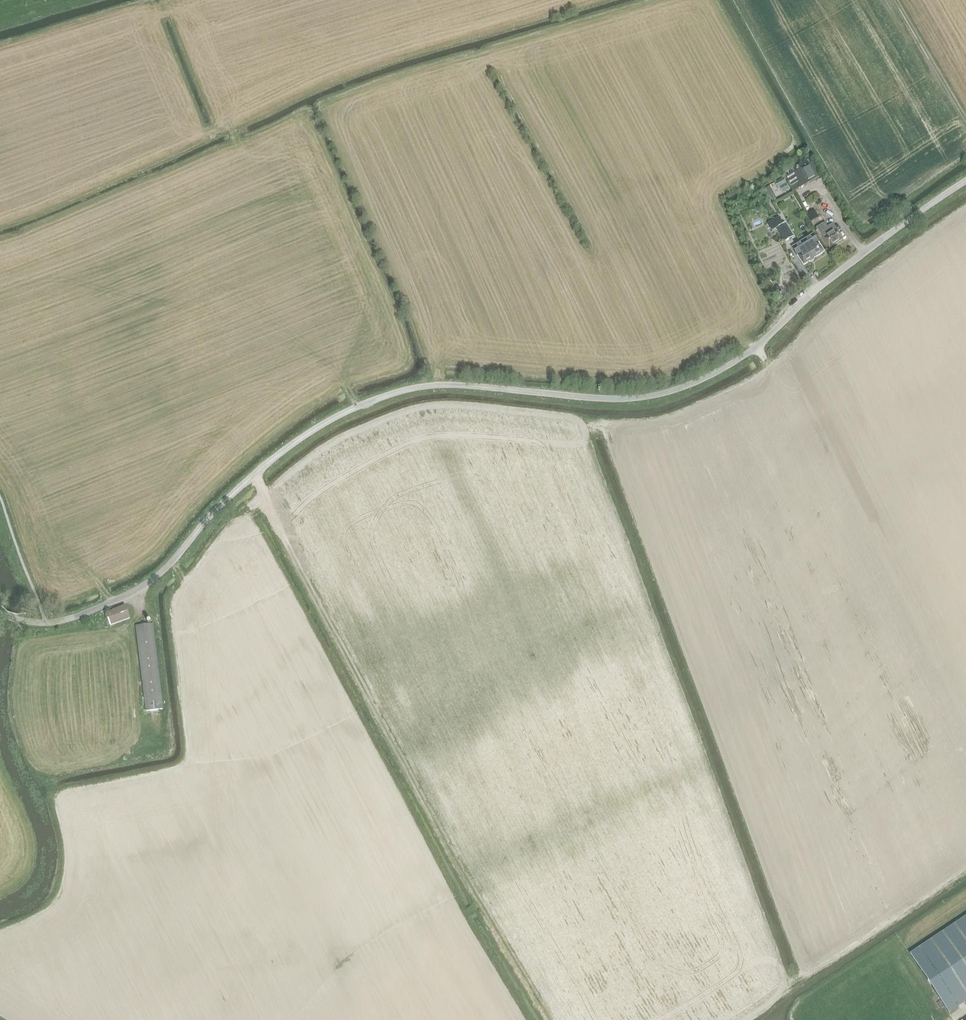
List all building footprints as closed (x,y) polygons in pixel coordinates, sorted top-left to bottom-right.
[(801,188),(816,179),(821,177),(811,158),(784,173),(786,177),(791,187),(794,192),(801,188)] [(785,182),(783,178),(774,183),(776,187),(785,182)] [(818,217),(814,210),(806,214),(809,222),(818,217)] [(785,242),(794,237),(785,222),(776,228),(785,242)] [(830,248),(844,239),(837,229),(833,223),(826,228),(820,232),(830,248)] [(820,232),(826,228),(823,224),(817,228),(820,232)] [(804,265),(824,252),(818,242),(813,234),(793,248),(804,265)] [(110,626),(130,618),(126,606),(106,613),(110,626)] [(146,711),(163,709),(153,624),(137,626),(146,711)] [(949,1013),(965,1002),(965,916),(910,954),(949,1013)]
